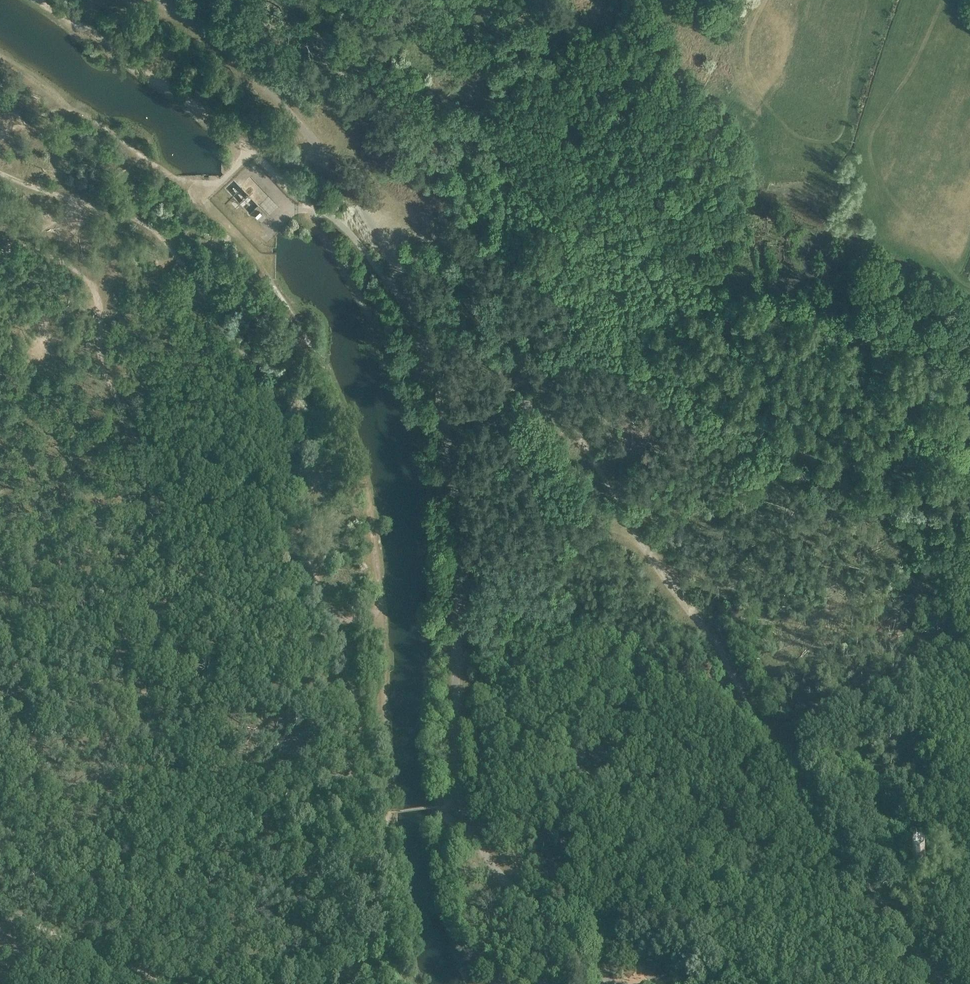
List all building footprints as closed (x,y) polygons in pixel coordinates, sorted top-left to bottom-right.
[(529,396),(526,396),(524,397),(522,398),(521,400),(520,402),(521,405),(522,407),(525,408),(527,408),(529,408),(531,406),(532,404),(533,402),(532,399),(531,397),(529,396)] [(914,871),(918,872),(923,869),(924,862),(923,859),(915,859),(912,861),(911,867),(914,871)]
